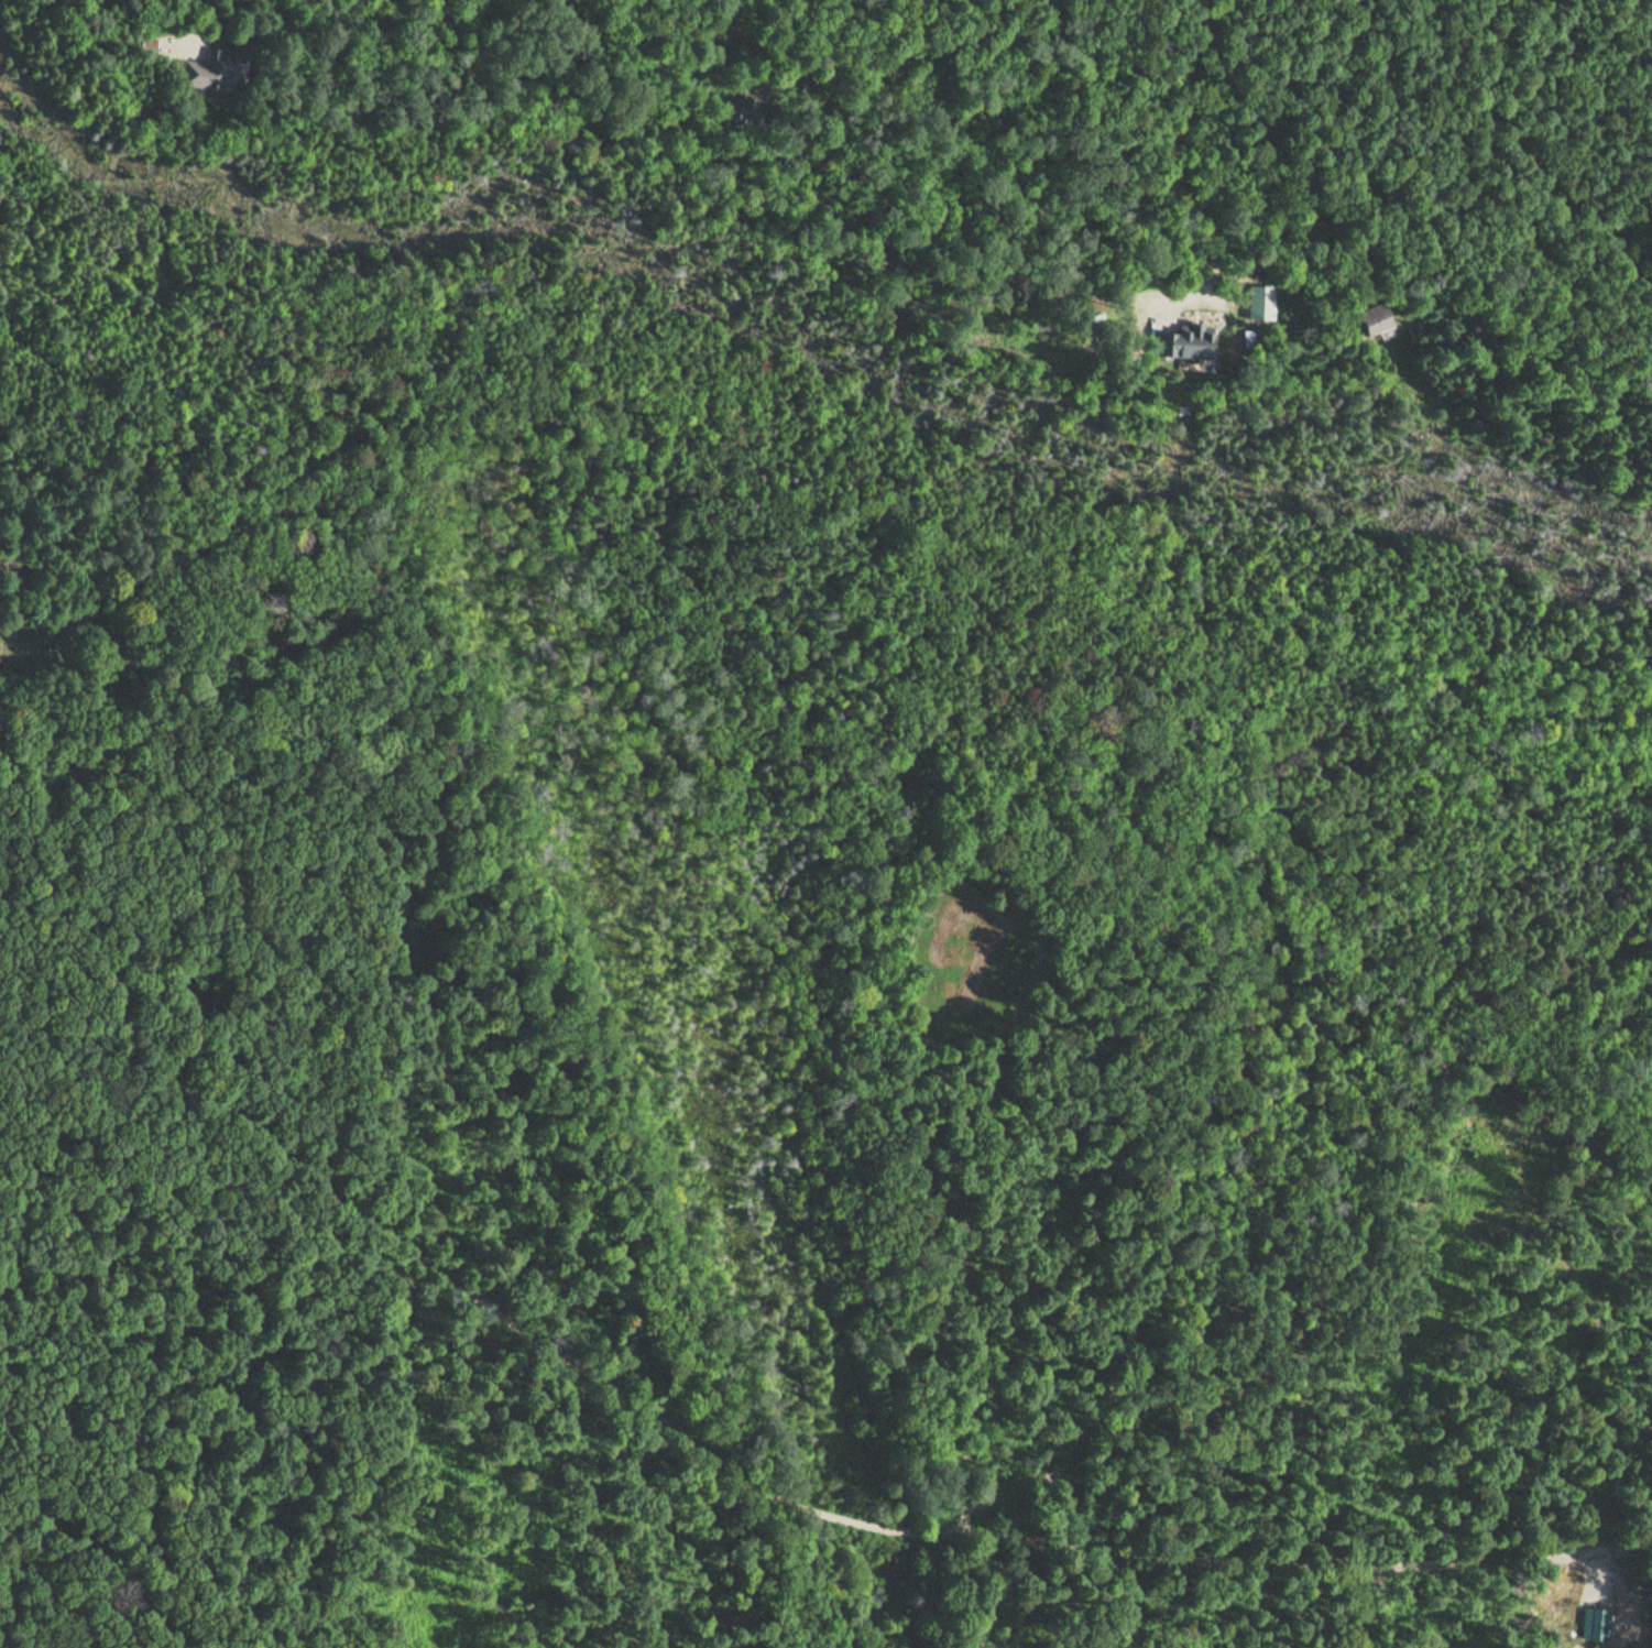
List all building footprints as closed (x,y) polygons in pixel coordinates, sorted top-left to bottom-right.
[(209,62),(185,60),(183,85),(223,89),(224,79),(247,81),(249,53),(210,50),(209,62)] [(1389,327),(1376,298),(1351,310),(1365,338),(1389,327)] [(1151,355),(1206,358),(1208,323),(1177,321),(1177,333),(1153,331),(1151,355)]
